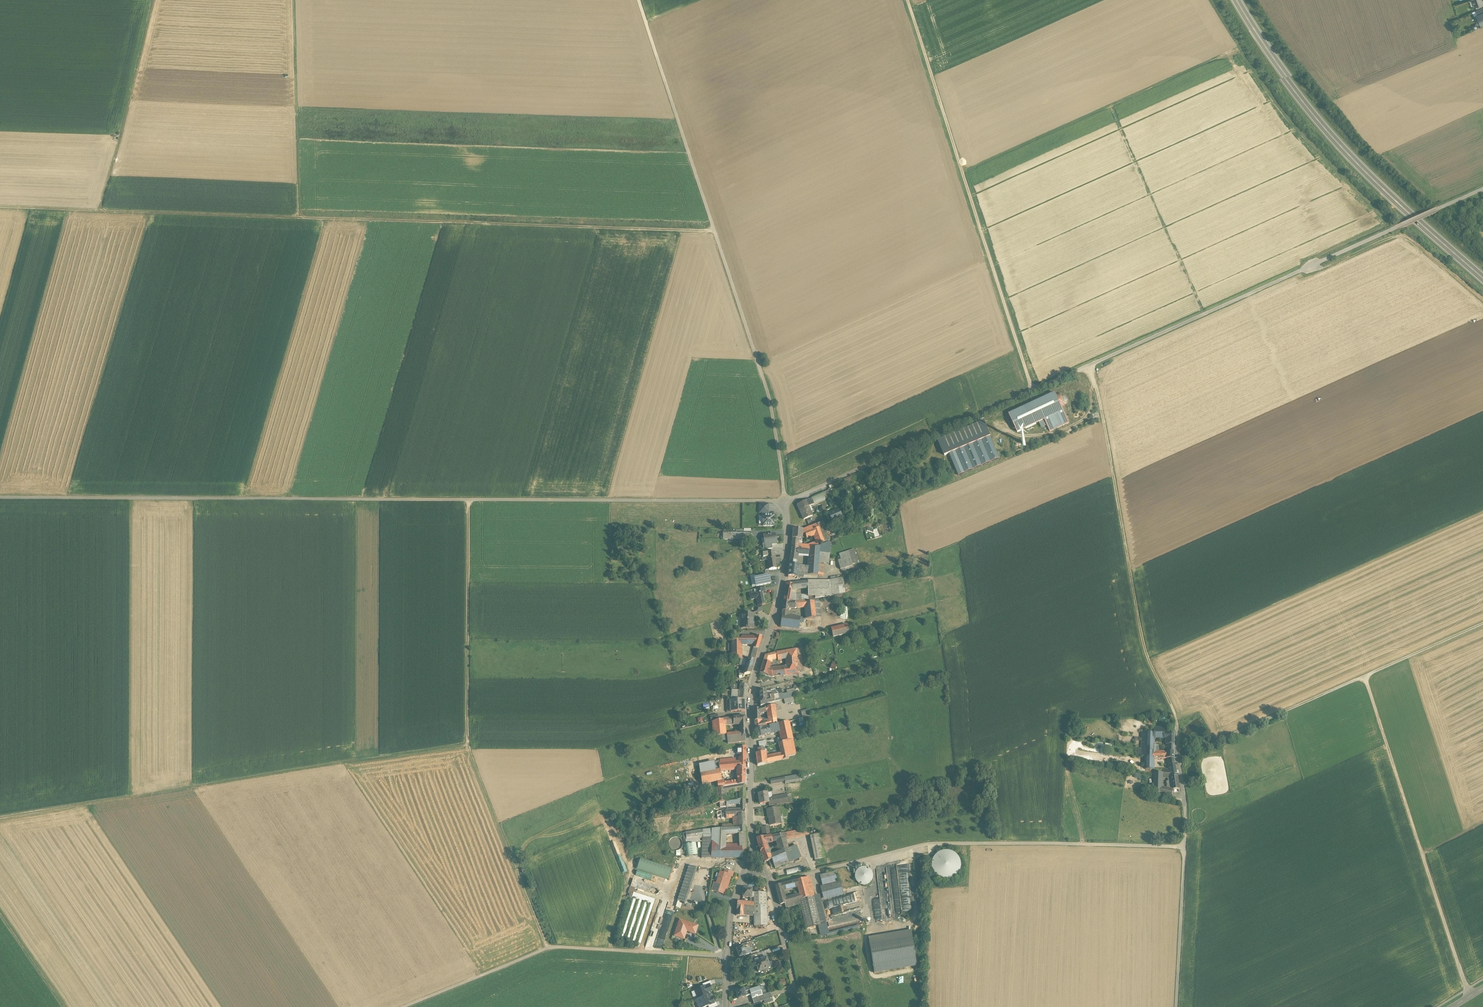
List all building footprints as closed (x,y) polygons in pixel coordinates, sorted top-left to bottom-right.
[(1056,393),(1009,412),(1014,423),(1017,431),(1045,420),(1064,412),(1062,408),(1058,397),(1056,393)] [(1061,395),(1058,397),(1062,408),(1066,406),(1068,401),(1066,397),(1061,395)] [(1069,424),(1064,412),(1045,420),(1050,432),(1069,424)] [(950,453),(991,436),(985,420),(937,439),(944,455),(950,453)] [(991,436),(950,453),(958,474),(1000,458),(993,439),(991,436)] [(825,493),(812,498),(814,504),(827,498),(825,493)] [(808,500),(797,505),(804,520),(812,516),(808,507),(811,506),(808,500)] [(768,504),(759,504),(759,513),(768,513),(768,504)] [(836,510),(828,513),(832,523),(842,518),(841,515),(840,515),(839,516),(836,510)] [(773,516),(763,516),(763,526),(773,526),(773,516)] [(829,540),(823,522),(817,524),(819,528),(824,542),(829,540)] [(817,524),(802,530),(802,535),(804,534),(819,528),(817,524)] [(819,528),(804,534),(806,538),(806,539),(814,536),(817,543),(818,545),(824,542),(819,528)] [(802,530),(793,529),(792,544),(798,544),(798,539),(802,539),(802,535),(802,530)] [(767,535),(764,536),(764,538),(765,545),(765,546),(772,545),(776,544),(775,535),(774,535),(767,535)] [(829,542),(820,547),(819,553),(824,553),(824,564),(829,564),(830,548),(830,545),(829,542)] [(819,547),(809,551),(808,551),(805,551),(804,555),(808,555),(809,555),(809,567),(808,575),(818,576),(819,553),(820,547),(819,547)] [(797,549),(792,548),(790,565),(794,565),(794,561),(797,561),(798,555),(804,555),(805,551),(801,551),(801,549),(797,549)] [(841,560),(838,561),(840,570),(852,566),(852,565),(858,563),(854,549),(848,551),(850,557),(841,560)] [(848,551),(839,554),(841,560),(850,557),(848,551)] [(774,552),(762,553),(763,558),(767,557),(768,560),(775,559),(774,552)] [(775,559),(768,560),(768,566),(764,567),(761,567),(762,571),(776,569),(775,559)] [(794,565),(790,565),(788,576),(797,577),(799,566),(794,565)] [(809,567),(799,566),(797,577),(803,578),(804,575),(807,575),(808,575),(809,567)] [(756,579),(755,579),(756,586),(770,583),(769,576),(764,577),(756,579)] [(843,577),(830,581),(831,596),(845,593),(843,577)] [(819,581),(807,582),(807,583),(808,588),(808,594),(808,597),(815,597),(819,597),(819,581)] [(830,581),(819,581),(819,597),(815,597),(815,599),(818,599),(831,596),(830,581)] [(792,585),(787,584),(785,595),(791,596),(791,595),(792,591),(793,591),(793,589),(801,588),(801,584),(792,584),(792,585)] [(757,593),(749,595),(751,601),(756,600),(758,606),(762,605),(765,604),(762,592),(759,593),(757,593)] [(784,602),(783,602),(782,611),(788,612),(788,609),(795,608),(795,602),(789,602),(784,602)] [(814,602),(805,603),(805,607),(806,619),(815,618),(814,602)] [(753,614),(741,615),(741,621),(742,621),(742,628),(754,628),(753,624),(754,624),(754,620),(753,620),(753,614)] [(787,616),(782,615),(780,627),(799,629),(800,622),(800,618),(787,616)] [(847,625),(831,629),(833,637),(849,633),(847,625)] [(762,637),(741,637),(741,640),(742,645),(755,645),(754,649),(758,649),(762,637)] [(741,640),(732,641),(732,659),(742,659),(742,655),(742,651),(743,651),(743,650),(742,650),(742,645),(741,640)] [(754,649),(752,654),(742,655),(742,659),(745,659),(748,659),(755,661),(758,649),(754,649)] [(796,650),(786,651),(786,659),(786,668),(784,668),(784,675),(798,674),(798,672),(796,650)] [(781,652),(765,656),(765,657),(763,661),(769,663),(770,659),(777,658),(778,660),(786,659),(786,651),(781,652)] [(746,667),(744,675),(751,674),(755,661),(748,659),(746,667)] [(769,663),(763,661),(760,673),(772,677),(772,669),(771,670),(769,669),(771,663),(769,663)] [(784,668),(772,669),(772,677),(784,675),(784,668)] [(747,685),(740,685),(739,692),(738,691),(738,698),(746,699),(746,695),(747,685)] [(766,699),(760,700),(760,705),(774,702),(774,700),(773,695),(769,696),(770,699),(766,699)] [(774,705),(767,707),(768,712),(767,712),(769,722),(770,726),(777,725),(775,711),(774,705)] [(764,708),(754,710),(755,721),(759,720),(759,714),(766,712),(764,708)] [(724,720),(716,721),(713,721),(713,722),(714,737),(725,735),(724,724),(724,720)] [(759,720),(755,721),(755,729),(770,726),(769,722),(767,722),(762,723),(761,720),(759,720)] [(788,722),(778,724),(779,731),(782,742),(792,740),(788,722)] [(746,724),(741,724),(741,732),(727,734),(727,740),(746,738),(746,724)] [(770,726),(768,727),(769,727),(770,733),(779,731),(778,724),(770,726)] [(769,727),(755,730),(757,736),(761,735),(770,733),(769,727)] [(1154,732),(1146,732),(1146,749),(1154,749),(1154,745),(1154,739),(1154,732)] [(1175,733),(1164,733),(1164,738),(1167,738),(1166,741),(1168,741),(1168,748),(1174,748),(1175,733)] [(792,740),(782,742),(782,743),(779,744),(781,753),(782,760),(789,759),(788,757),(795,755),(792,740)] [(1154,749),(1146,749),(1146,756),(1145,769),(1154,769),(1154,758),(1154,752),(1154,749)] [(758,753),(756,753),(757,766),(766,764),(766,763),(765,758),(765,752),(758,753)] [(780,755),(765,758),(766,763),(782,760),(781,753),(779,754),(780,755)] [(745,754),(739,754),(739,761),(736,762),(720,763),(719,764),(719,770),(720,770),(720,771),(727,771),(731,771),(737,771),(738,768),(745,768),(745,754)] [(1174,758),(1168,758),(1171,774),(1172,774),(1177,774),(1174,758)] [(715,770),(714,762),(700,765),(701,773),(715,770)] [(737,771),(738,781),(738,785),(745,784),(745,768),(738,768),(737,771)] [(715,770),(701,773),(702,784),(716,782),(722,781),(720,771),(720,770),(719,770),(715,770)] [(1162,773),(1155,773),(1154,788),(1162,787),(1162,786),(1163,786),(1163,785),(1162,785),(1162,777),(1162,773)] [(799,775),(784,778),(785,782),(785,784),(800,781),(799,775)] [(1177,776),(1172,776),(1172,777),(1173,787),(1171,787),(1171,789),(1168,789),(1166,795),(1171,796),(1173,789),(1179,789),(1177,776)] [(722,781),(716,782),(717,789),(727,787),(738,785),(738,781),(722,783),(722,781)] [(744,785),(732,787),(733,792),(741,791),(741,793),(740,797),(745,797),(745,790),(744,785)] [(767,793),(758,794),(760,804),(768,803),(769,803),(768,799),(767,793)] [(787,795),(772,797),(772,798),(768,799),(769,803),(768,803),(769,806),(788,803),(787,795)] [(724,803),(724,808),(727,808),(727,806),(740,803),(740,804),(741,804),(745,804),(745,800),(734,801),(726,802),(724,803)] [(724,808),(724,803),(720,803),(721,812),(717,812),(718,816),(721,816),(728,816),(728,819),(733,818),(733,816),(733,815),(733,811),(727,811),(727,808),(724,808)] [(741,810),(733,811),(733,815),(733,816),(745,815),(745,804),(741,804),(741,810)] [(778,808),(767,810),(768,816),(770,825),(779,824),(778,816),(779,816),(778,808)] [(745,815),(733,816),(733,818),(733,825),(734,828),(738,828),(746,827),(745,815)] [(739,847),(739,845),(725,845),(726,835),(738,834),(746,833),(746,827),(738,828),(734,828),(722,829),(716,829),(712,829),(711,858),(743,858),(743,854),(745,854),(746,848),(739,847)] [(768,827),(762,828),(763,835),(770,834),(768,827)] [(808,828),(784,833),(785,839),(810,834),(808,828)] [(712,829),(686,833),(686,840),(703,838),(701,858),(711,858),(712,829)] [(739,847),(746,848),(747,842),(746,833),(738,834),(739,845),(739,847)] [(820,833),(810,836),(815,859),(825,857),(820,833)] [(771,836),(756,839),(759,849),(760,853),(764,863),(768,861),(771,860),(772,860),(770,855),(767,847),(766,843),(772,841),(771,836)] [(681,839),(678,838),(676,837),(674,838),(672,838),(671,840),(670,841),(669,843),(669,845),(670,847),(671,849),(672,850),(673,851),(675,851),(677,851),(678,851),(680,849),(682,848),(682,847),(683,845),(683,843),(682,841),(681,839)] [(785,839),(776,840),(780,851),(783,850),(788,848),(785,839)] [(685,845),(687,857),(698,855),(696,843),(685,845)] [(796,845),(788,848),(783,850),(789,863),(801,858),(796,845)] [(780,851),(770,855),(772,860),(771,860),(774,866),(775,868),(789,863),(783,850),(780,851)] [(962,869),(963,865),(959,854),(952,851),(947,851),(937,855),(934,860),(934,865),(938,877),(945,880),(949,880),(959,876),(962,869)] [(636,870),(669,881),(673,868),(640,857),(636,870)] [(689,866),(677,901),(686,904),(697,868),(689,866)] [(872,879),(873,876),(872,873),(870,870),(867,868),(864,867),(860,868),(857,870),(855,873),(855,876),(855,880),(857,883),(860,884),(864,885),(867,884),(870,882),(872,879)] [(885,869),(877,870),(881,907),(885,907),(884,906),(889,905),(887,889),(880,890),(880,886),(880,882),(886,881),(885,869)] [(724,874),(721,873),(717,884),(714,883),(711,890),(725,895),(731,876),(732,877),(733,873),(725,870),(724,874)] [(835,872),(820,876),(822,886),(837,883),(835,872)] [(809,877),(804,878),(809,897),(814,896),(811,885),(809,877)] [(804,878),(796,881),(798,886),(800,895),(801,899),(809,897),(804,878)] [(791,882),(781,885),(782,890),(793,887),(791,882)] [(837,883),(822,886),(823,887),(820,887),(824,900),(843,895),(840,882),(837,883)] [(782,890),(781,885),(775,886),(779,900),(784,899),(782,890)] [(752,890),(744,889),(743,891),(742,891),(741,894),(743,894),(742,897),(751,898),(751,893),(752,890)] [(763,892),(753,893),(753,898),(753,903),(754,906),(764,906),(763,892)] [(654,900),(634,893),(633,897),(636,898),(638,899),(641,900),(644,901),(647,902),(650,903),(653,904),(654,900)] [(800,895),(784,899),(786,903),(799,900),(801,899),(800,895)] [(817,895),(814,896),(818,916),(821,925),(824,924),(817,895)] [(801,899),(799,900),(800,904),(804,919),(818,916),(814,896),(809,897),(801,899)] [(636,898),(633,897),(620,937),(623,938),(636,898)] [(638,899),(625,939),(628,940),(641,900),(638,899)] [(786,903),(785,904),(786,908),(800,904),(799,900),(786,903)] [(644,901),(631,941),(634,942),(647,902),(644,901)] [(753,903),(738,901),(737,910),(754,911),(754,906),(753,903)] [(650,903),(637,943),(640,944),(653,904),(650,903)] [(764,906),(754,906),(754,911),(754,916),(754,926),(767,926),(766,906),(764,906)] [(818,916),(804,919),(806,929),(821,925),(818,916)] [(693,925),(680,920),(674,936),(684,939),(687,930),(690,931),(690,932),(693,925)] [(870,940),(875,972),(916,966),(911,934),(870,940)] [(743,947),(736,949),(739,958),(746,955),(744,950),(743,947)] [(764,952),(749,957),(751,963),(755,962),(766,958),(764,952)] [(766,958),(755,962),(758,972),(770,968),(766,958)] [(789,988),(786,982),(782,984),(783,986),(781,987),(782,991),(789,988)] [(703,987),(695,991),(698,1000),(709,995),(708,993),(712,991),(710,985),(709,985),(703,987)] [(750,990),(745,992),(746,997),(751,995),(752,999),(762,996),(760,988),(759,987),(750,990)] [(744,988),(735,991),(737,995),(736,995),(737,998),(738,998),(738,999),(746,997),(745,992),(744,988)] [(766,995),(762,996),(752,999),(754,1004),(764,1001),(769,999),(767,994),(766,995)] [(695,1001),(698,1006),(705,1006),(708,1006),(714,1004),(714,1003),(711,998),(710,998),(709,995),(698,1000),(695,1001)]
